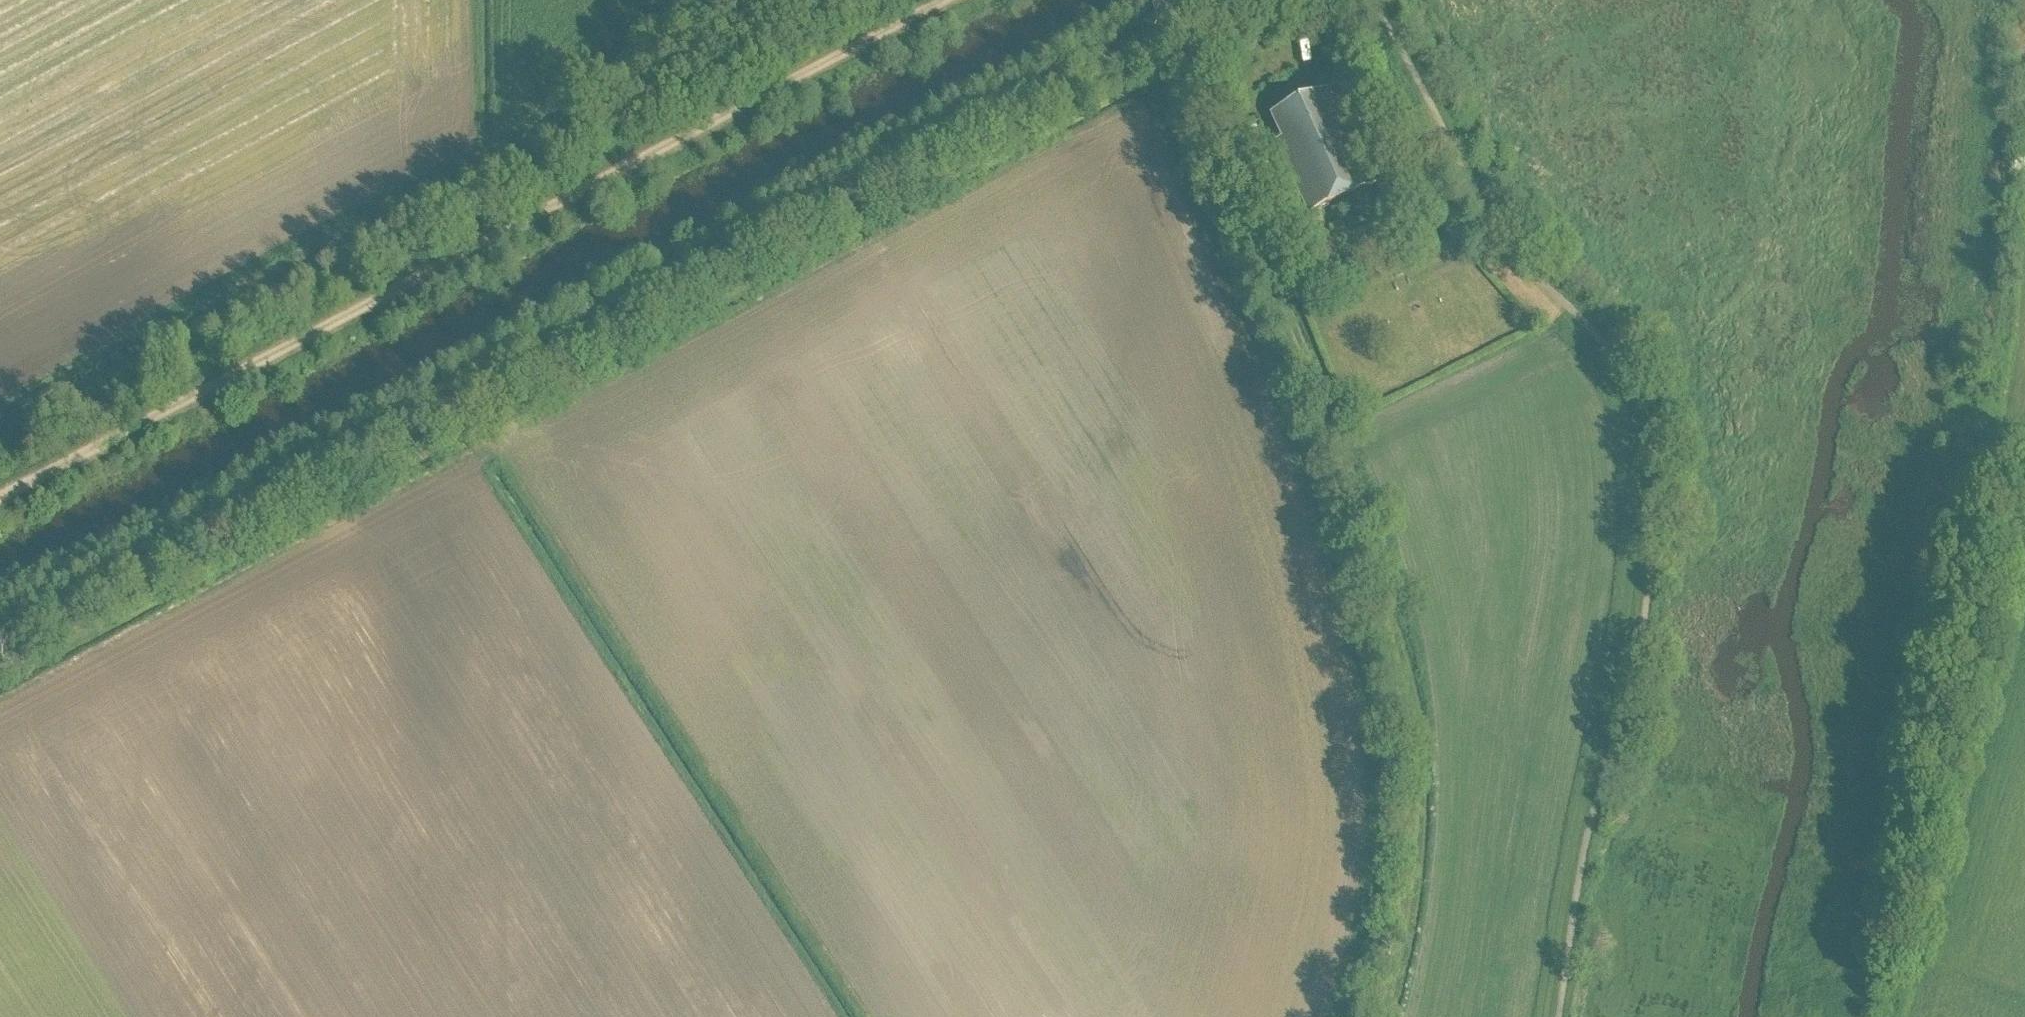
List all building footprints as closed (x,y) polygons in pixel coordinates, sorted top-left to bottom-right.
[(1312,219),(1381,187),(1336,89),(1273,118),(1284,142),(1278,145),(1312,219)]
